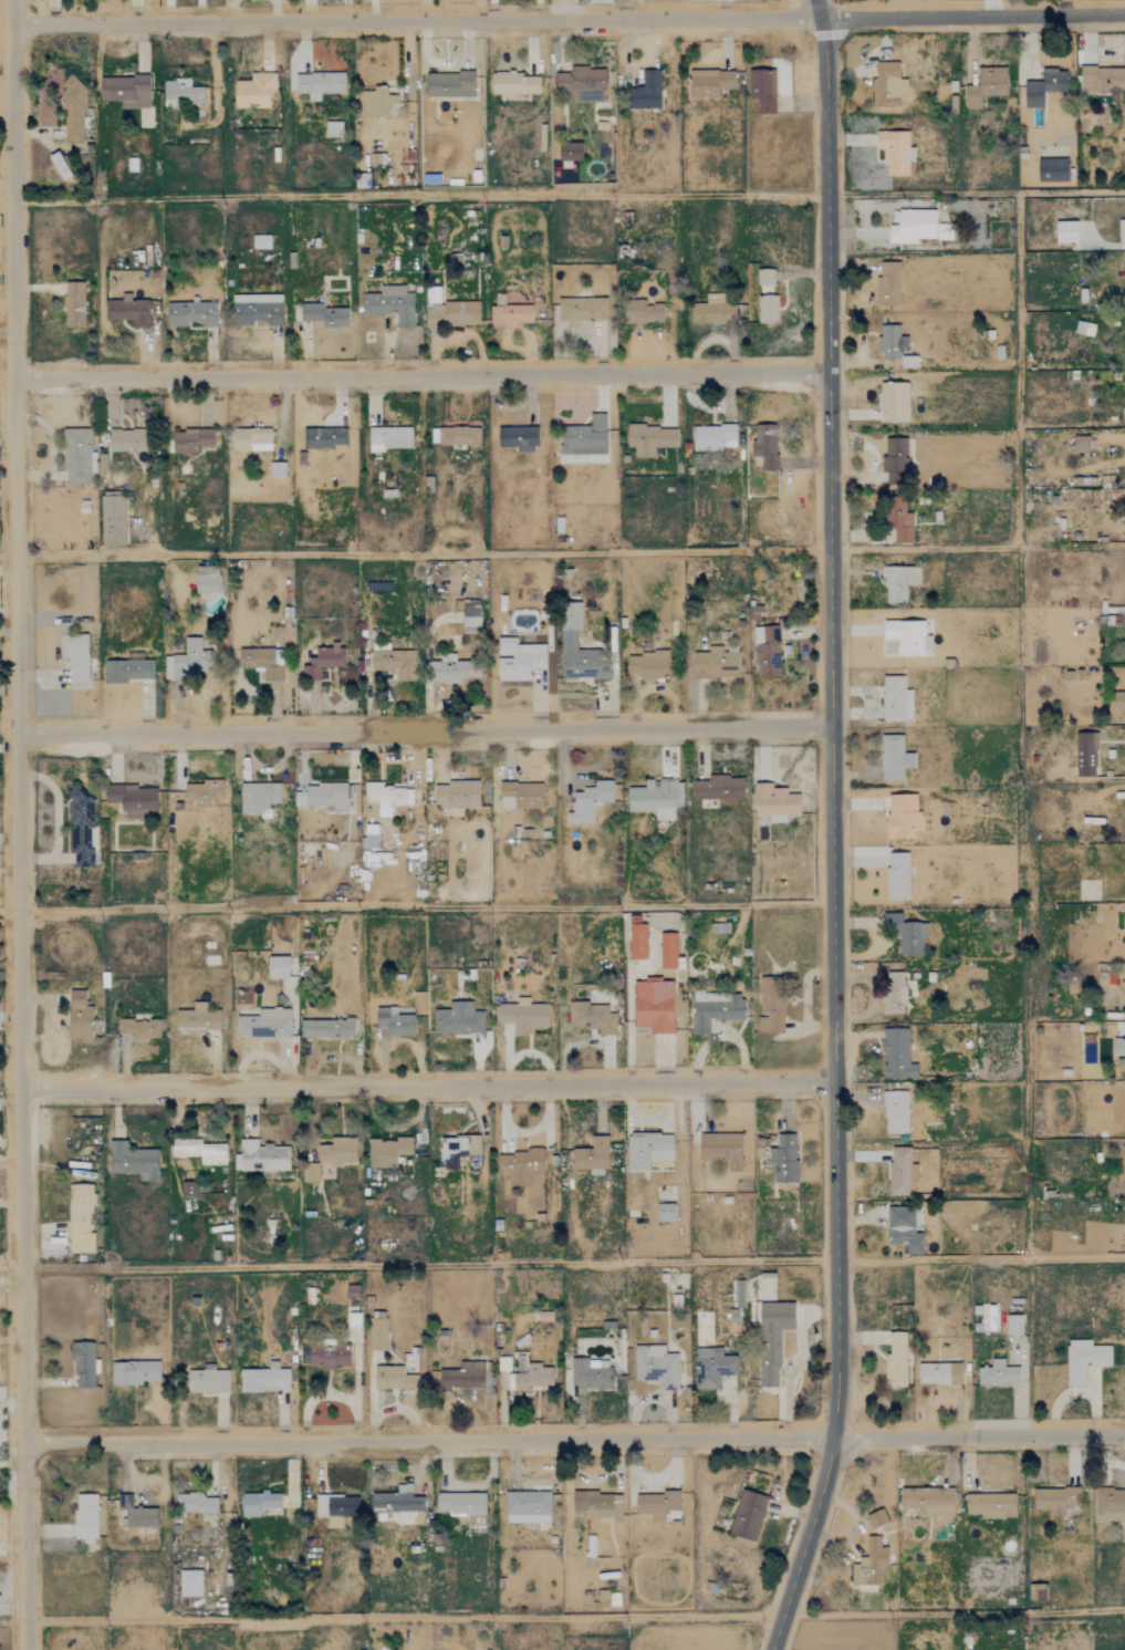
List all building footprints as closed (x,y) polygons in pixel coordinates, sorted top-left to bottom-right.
[(899,62),(873,63),(873,108),(899,107),(899,96),(906,96),(906,80),(899,80),(899,62)] [(1006,96),(1006,67),(978,67),(978,86),(965,86),(965,110),(981,110),(981,96),(1006,96)] [(1081,67),(1080,91),(1124,92),(1124,68),(1081,67)] [(601,102),(601,92),(606,92),(606,68),(569,68),(570,73),(554,74),(554,94),(572,93),(572,102),(601,102)] [(660,70),(642,70),(642,91),(628,90),(628,108),(659,109),(660,70)] [(775,71),(748,70),(748,98),(757,98),(757,114),(774,115),(775,71)] [(1066,92),(1066,70),(1042,70),(1042,82),(1024,82),(1024,108),(1044,108),(1043,92),(1066,92)] [(719,97),(718,89),(734,89),(733,71),(688,72),(688,98),(719,97)] [(275,73),(250,74),(250,81),(234,82),(235,109),(276,108),(275,73)] [(295,74),(295,94),(307,93),(307,101),(319,101),(319,94),(345,93),(344,73),(295,74)] [(425,97),(474,98),(474,74),(425,73),(425,97)] [(539,94),(539,75),(492,74),(491,93),(539,94)] [(148,106),(148,77),(100,77),(100,92),(114,92),(114,106),(148,106)] [(203,103),(203,87),(189,87),(190,80),(163,79),(163,102),(203,103)] [(82,141),(83,110),(85,110),(86,82),(66,81),(65,84),(63,84),(63,141),(82,141)] [(387,116),(387,104),(398,104),(398,95),(386,95),(387,88),(373,87),(372,92),(359,91),(358,115),(387,116)] [(325,137),(341,137),(342,122),(325,122),(325,137)] [(908,131),(876,132),(877,150),(884,150),(884,177),(908,176),(908,163),(914,163),(914,148),(908,148),(908,131)] [(581,143),(560,143),(559,161),(581,161),(581,143)] [(1067,159),(1038,159),(1038,183),(1067,183),(1067,159)] [(1056,243),(1077,243),(1077,222),(1056,222),(1056,243)] [(878,263),(877,306),(900,307),(900,263),(878,263)] [(774,285),(774,270),(757,270),(758,285),(774,285)] [(84,283),(65,282),(64,328),(83,328),(84,283)] [(404,286),(380,287),(380,294),(362,294),(362,314),(396,314),(396,329),(414,328),(413,293),(404,293),(404,286)] [(479,302),(439,302),(439,290),(426,290),(425,324),(479,324),(479,302)] [(281,295),(234,296),(234,324),(266,323),(266,326),(281,326),(281,295)] [(758,324),(778,323),(778,297),(758,297),(758,324)] [(132,321),(132,328),(148,328),(149,299),(122,298),(121,301),(106,301),(106,320),(132,321)] [(607,320),(606,298),(557,300),(558,322),(607,320)] [(166,326),(187,327),(187,322),(201,322),(201,327),(215,328),(216,304),(167,302),(166,326)] [(662,320),(663,302),(626,302),(626,325),(647,325),(647,320),(662,320)] [(531,305),(489,306),(490,326),(531,324),(531,305)] [(692,322),(735,323),(735,306),(693,305),(692,322)] [(300,321),(322,322),(322,328),(348,328),(348,307),(301,306),(300,321)] [(1077,333),(1093,335),(1094,325),(1079,322),(1077,333)] [(879,360),(902,360),(902,366),(909,366),(909,355),(907,355),(907,336),(899,336),(899,327),(879,326),(879,360)] [(908,422),(908,383),(880,383),(880,423),(908,422)] [(606,454),(605,414),(590,415),(590,427),(560,428),(560,455),(606,454)] [(736,450),(735,425),(693,426),(693,451),(736,450)] [(776,471),(777,425),(753,425),(753,457),(761,457),(761,471),(776,471)] [(634,459),(654,458),(654,448),(676,448),(675,426),(626,428),(626,448),(634,448),(634,459)] [(410,427),(369,428),(369,450),(410,450),(410,427)] [(480,428),(438,427),(438,445),(479,446),(480,428)] [(498,448),(516,448),(516,453),(537,452),(536,427),(498,428),(498,448)] [(232,430),(232,452),(271,450),(270,428),(232,430)] [(344,448),(344,428),(303,429),(304,449),(344,448)] [(63,430),(65,485),(91,485),(90,465),(91,465),(91,429),(63,430)] [(146,452),(146,431),(108,430),(108,451),(146,452)] [(171,431),(172,451),(213,450),(212,430),(171,431)] [(1089,452),(1089,437),(1073,437),(1073,452),(1089,452)] [(906,438),(885,439),(886,458),(881,458),(881,474),(886,474),(886,485),(906,485),(906,438)] [(269,477),(285,478),(285,463),(269,463),(269,477)] [(125,546),(124,497),(100,497),(101,546),(125,546)] [(913,514),(892,513),(891,544),(912,544),(913,514)] [(913,568),(884,568),(884,603),(906,603),(906,586),(913,586),(913,568)] [(194,593),(218,594),(219,576),(195,575),(194,593)] [(461,602),(462,633),(479,632),(479,602),(461,602)] [(609,677),(608,651),(576,652),(576,631),(581,631),(580,603),(561,603),(562,678),(609,677)] [(924,621),(882,622),(883,640),(896,640),(897,655),(931,655),(931,636),(925,637),(924,621)] [(756,679),(780,678),(778,627),(754,628),(756,679)] [(69,684),(88,683),(87,635),(59,636),(60,653),(68,653),(69,684)] [(164,656),(165,680),(188,680),(188,672),(212,671),(212,651),(200,651),(200,638),(185,638),(186,656),(164,656)] [(545,670),(545,645),(516,645),(515,639),(498,639),(498,682),(530,681),(530,670),(545,670)] [(344,668),(345,645),(329,645),(329,650),(316,650),(316,658),(309,658),(309,667),(302,666),(302,680),(320,680),(320,668),(344,668)] [(738,678),(738,653),(722,653),(722,648),(708,647),(708,653),(693,653),(693,678),(738,678)] [(281,666),(274,667),(273,648),(238,649),(238,668),(263,667),(263,682),(282,682),(281,666)] [(415,652),(371,650),(371,671),(396,672),(395,681),(414,682),(415,652)] [(667,653),(626,654),(627,673),(641,673),(641,680),(668,679),(667,653)] [(480,677),(479,662),(455,663),(455,657),(429,658),(431,684),(461,683),(461,678),(480,677)] [(104,662),(104,682),(153,680),(152,660),(104,662)] [(1124,675),(1124,694),(1113,694),(1112,717),(1124,717),(1124,675)] [(911,690),(905,690),(905,677),(882,677),(883,722),(912,722),(911,690)] [(1095,734),(1076,734),(1077,777),(1096,777),(1095,734)] [(904,781),(903,736),(881,736),(882,782),(904,781)] [(743,777),(706,778),(707,781),(692,782),(693,801),(744,799),(743,777)] [(184,785),(184,801),(194,801),(194,806),(215,807),(215,800),(222,800),(223,781),(202,780),(202,785),(184,785)] [(478,781),(447,781),(447,786),(434,786),(434,809),(479,809),(478,781)] [(612,803),(612,781),(594,781),(594,788),(582,788),(582,793),(572,794),(573,814),(567,814),(567,824),(593,824),(593,804),(612,803)] [(654,812),(654,821),(681,820),(681,781),(644,781),(644,788),(627,789),(627,812),(654,812)] [(378,818),(391,817),(391,806),(405,806),(405,786),(383,786),(383,782),(364,782),(365,802),(378,802),(378,818)] [(542,784),(500,783),(499,809),(542,810),(542,784)] [(280,784),(241,784),(240,816),(269,816),(270,804),(280,804),(280,784)] [(346,811),(346,799),(352,799),(352,784),(304,785),(305,807),(325,806),(325,811),(346,811)] [(754,816),(770,817),(770,823),(785,824),(785,816),(799,817),(800,795),(787,795),(787,789),(772,789),(772,784),(755,784),(754,816)] [(105,788),(105,804),(123,803),(123,819),(156,819),(155,787),(105,788)] [(92,868),(91,788),(67,788),(68,825),(71,825),(72,868),(92,868)] [(919,840),(918,795),(887,796),(887,840),(919,840)] [(909,901),(908,853),(886,854),(887,902),(909,901)] [(928,924),(902,924),(902,914),(883,915),(883,935),(899,935),(899,956),(923,955),(922,939),(928,939),(928,924)] [(646,961),(646,924),(630,924),(630,961),(646,961)] [(676,934),(660,934),(660,969),(677,969),(676,934)] [(289,957),(268,957),(268,979),(288,979),(289,957)] [(904,973),(885,974),(886,1015),(905,1014),(904,973)] [(759,978),(758,1033),(782,1033),(783,978),(759,978)] [(633,983),(632,1027),(650,1028),(650,1035),(672,1036),(673,981),(644,980),(644,983),(633,983)] [(86,991),(68,991),(67,1039),(91,1039),(91,1007),(85,1007),(86,991)] [(744,1021),(743,996),(691,997),(692,1035),(710,1035),(710,1021),(744,1021)] [(548,1005),(528,1005),(528,998),(516,998),(516,1005),(498,1005),(498,1024),(513,1024),(513,1035),(533,1035),(533,1028),(548,1028),(548,1005)] [(175,1032),(220,1033),(220,1011),(204,1011),(205,1003),(192,1002),(192,1012),(176,1011),(175,1032)] [(434,1035),(482,1034),(482,1012),(472,1012),(472,1002),(449,1003),(449,1010),(434,1011),(434,1035)] [(608,1004),(568,1004),(568,1027),(598,1027),(597,1036),(616,1036),(616,1014),(608,1014),(608,1004)] [(386,1037),(414,1036),(413,1015),(396,1016),(396,1008),(375,1009),(375,1029),(386,1028),(386,1037)] [(258,1017),(236,1017),(237,1039),(291,1038),(290,1009),(258,1010),(258,1017)] [(159,1041),(159,1021),(117,1020),(117,1035),(136,1035),(135,1040),(159,1041)] [(353,1039),(354,1021),(301,1020),(300,1038),(353,1039)] [(909,1065),(908,1029),(882,1030),(884,1079),(917,1079),(916,1065),(909,1065)] [(1114,1039),(1114,1057),(1124,1057),(1124,1039),(1114,1039)] [(885,1134),(908,1134),(907,1092),(884,1093),(885,1134)] [(672,1134),(627,1134),(627,1170),(649,1170),(649,1161),(672,1161),(672,1134)] [(741,1135),(699,1134),(699,1160),(727,1160),(726,1172),(741,1172),(741,1135)] [(798,1183),(798,1161),(795,1161),(795,1134),(777,1134),(777,1148),(771,1148),(770,1183),(798,1183)] [(458,1169),(457,1156),(480,1155),(479,1136),(439,1138),(440,1170),(458,1169)] [(608,1169),(607,1136),(590,1136),(591,1148),(572,1148),(572,1169),(608,1169)] [(356,1163),(356,1137),(331,1137),(331,1144),(302,1144),(302,1183),(319,1183),(319,1163),(356,1163)] [(225,1144),(201,1144),(201,1139),(172,1139),(172,1157),(200,1157),(200,1166),(226,1165),(225,1144)] [(370,1168),(396,1167),(396,1156),(411,1156),(411,1139),(369,1140),(370,1168)] [(289,1145),(258,1146),(257,1140),(240,1140),(240,1154),(233,1155),(234,1171),(289,1170),(289,1145)] [(109,1141),(109,1173),(139,1173),(139,1181),(158,1181),(158,1149),(126,1150),(126,1141),(109,1141)] [(889,1196),(911,1196),(911,1180),(918,1180),(918,1164),(910,1164),(911,1147),(890,1147),(889,1196)] [(545,1153),(498,1151),(497,1174),(508,1174),(508,1186),(529,1187),(529,1173),(544,1173),(545,1153)] [(198,1182),(180,1182),(181,1196),(198,1196),(198,1182)] [(94,1253),(94,1233),(89,1233),(89,1221),(94,1221),(93,1184),(68,1184),(69,1254),(94,1253)] [(675,1222),(675,1203),(657,1203),(657,1222),(675,1222)] [(902,1254),(922,1254),(923,1233),(913,1233),(914,1208),(887,1207),(886,1244),(902,1245),(902,1254)] [(745,1308),(744,1280),(734,1280),(735,1309),(745,1308)] [(359,1297),(359,1285),(346,1286),(346,1298),(359,1297)] [(779,1387),(779,1330),(793,1330),(794,1303),(760,1303),(759,1387),(779,1387)] [(981,1332),(994,1331),(994,1306),(980,1306),(981,1332)] [(1022,1315),(1006,1315),(1006,1336),(1022,1336),(1022,1315)] [(906,1332),(887,1332),(887,1387),(906,1388),(906,1332)] [(1111,1367),(1110,1346),(1091,1346),(1091,1340),(1066,1341),(1067,1386),(1085,1386),(1085,1367),(1111,1367)] [(94,1343),(73,1342),(72,1388),(94,1389),(94,1374),(99,1374),(99,1360),(94,1360),(94,1343)] [(349,1366),(350,1343),(308,1342),(307,1364),(321,1364),(321,1370),(335,1371),(335,1366),(349,1366)] [(678,1354),(664,1354),(664,1347),(635,1346),(634,1381),(657,1381),(657,1390),(677,1391),(678,1354)] [(737,1355),(722,1356),(722,1348),(694,1349),(695,1390),(719,1389),(718,1376),(737,1376),(737,1355)] [(611,1387),(610,1359),(570,1360),(571,1388),(611,1387)] [(977,1384),(1019,1385),(1019,1367),(1004,1366),(1004,1359),(991,1359),(990,1368),(978,1368),(977,1384)] [(159,1361),(111,1362),(111,1386),(136,1385),(136,1382),(160,1381),(159,1361)] [(483,1361),(459,1362),(459,1369),(439,1370),(440,1389),(484,1388),(483,1361)] [(552,1386),(552,1367),(541,1367),(541,1364),(526,1363),(526,1373),(513,1373),(513,1391),(528,1391),(528,1386),(552,1386)] [(918,1385),(960,1385),(960,1363),(917,1363),(918,1385)] [(417,1375),(403,1375),(403,1365),(373,1366),(374,1391),(418,1389),(417,1375)] [(228,1369),(187,1371),(188,1393),(228,1392),(228,1369)] [(239,1369),(240,1391),(289,1390),(289,1369),(239,1369)] [(370,1494),(370,1513),(390,1513),(390,1525),(424,1525),(424,1497),(412,1497),(412,1485),(396,1485),(396,1494),(370,1494)] [(1079,1513),(1079,1488),(1033,1487),(1033,1512),(1079,1513)] [(953,1517),(954,1489),(900,1488),(900,1509),(922,1509),(922,1516),(953,1517)] [(755,1542),(768,1497),(741,1489),(728,1534),(755,1542)] [(1096,1490),(1096,1521),(1124,1521),(1124,1490),(1096,1490)] [(486,1494),(437,1492),(436,1511),(449,1511),(448,1515),(466,1516),(466,1525),(485,1526),(486,1494)] [(550,1492),(505,1492),(505,1522),(549,1523),(550,1492)] [(584,1518),(612,1519),(612,1523),(621,1523),(622,1493),(573,1492),(572,1511),(584,1511),(584,1518)] [(176,1514),(217,1513),(217,1498),(202,1498),(202,1493),(175,1494),(176,1514)] [(241,1493),(241,1515),(280,1516),(280,1493),(241,1493)] [(679,1511),(679,1493),(635,1494),(635,1515),(650,1515),(650,1522),(665,1522),(665,1511),(679,1511)] [(1015,1494),(965,1494),(965,1514),(979,1514),(979,1519),(1015,1519),(1015,1494)] [(97,1495),(74,1495),(75,1539),(97,1539),(97,1495)] [(316,1517),(326,1516),(327,1528),(342,1528),(342,1517),(358,1517),(358,1495),(315,1496),(316,1517)] [(125,1510),(125,1527),(156,1528),(156,1508),(131,1508),(131,1497),(119,1497),(119,1510),(125,1510)] [(872,1530),(888,1523),(881,1508),(865,1515),(872,1530)] [(595,1536),(587,1536),(586,1558),(594,1558),(595,1536)] [(888,1548),(880,1547),(880,1536),(867,1536),(867,1558),(852,1558),(851,1585),(880,1586),(881,1567),(888,1567),(888,1548)] [(201,1570),(179,1571),(179,1597),(202,1597),(201,1570)]
